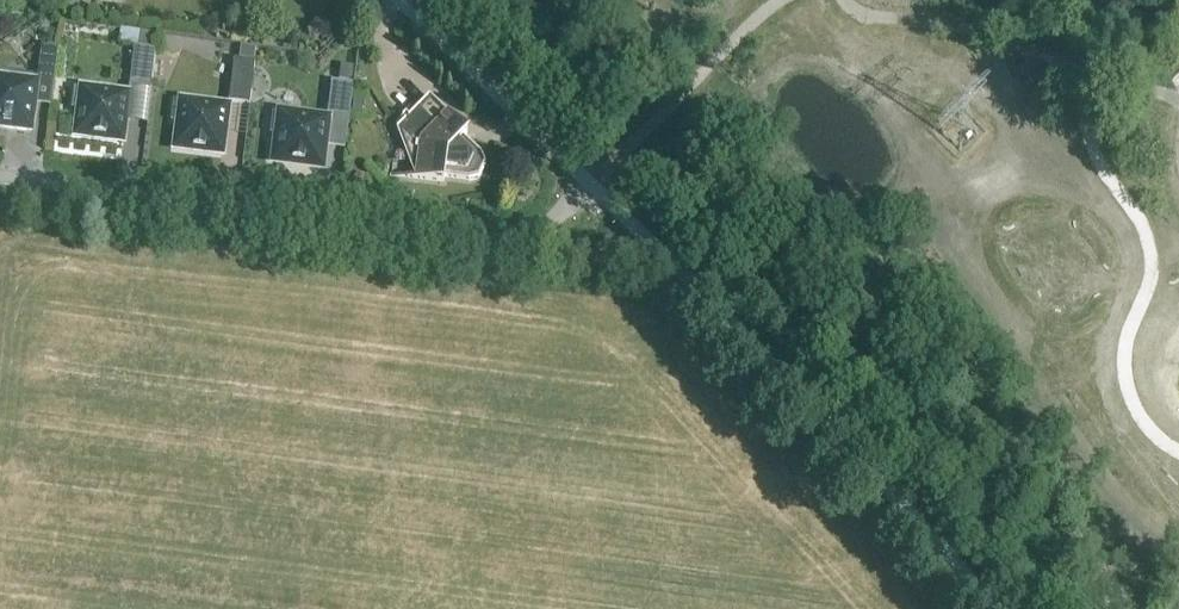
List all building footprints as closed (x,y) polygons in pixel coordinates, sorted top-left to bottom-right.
[(58,48),(41,46),(37,79),(53,81),(58,48)] [(250,106),(255,63),(257,49),(241,47),(239,61),(234,60),(229,103),(250,106)] [(150,93),(156,50),(134,48),(129,90),(150,93)] [(338,84),(350,85),(352,68),(340,67),(338,84)] [(30,131),(36,84),(0,79),(0,127),(30,131)] [(349,119),(353,86),(350,85),(338,84),(332,83),(328,116),(349,119)] [(123,143),(129,95),(74,89),(71,110),(79,111),(76,137),(123,143)] [(482,156),(464,139),(468,135),(430,98),(397,131),(420,142),(415,179),(392,176),(392,177),(444,183),(444,178),(469,181),(479,179),(486,165),(482,156)] [(362,102),(353,100),(351,115),(361,116),(362,102)] [(173,101),(171,122),(178,123),(175,149),(222,155),(228,108),(173,101)] [(327,121),(273,114),(270,135),(278,136),(274,162),(322,168),(327,121)]
